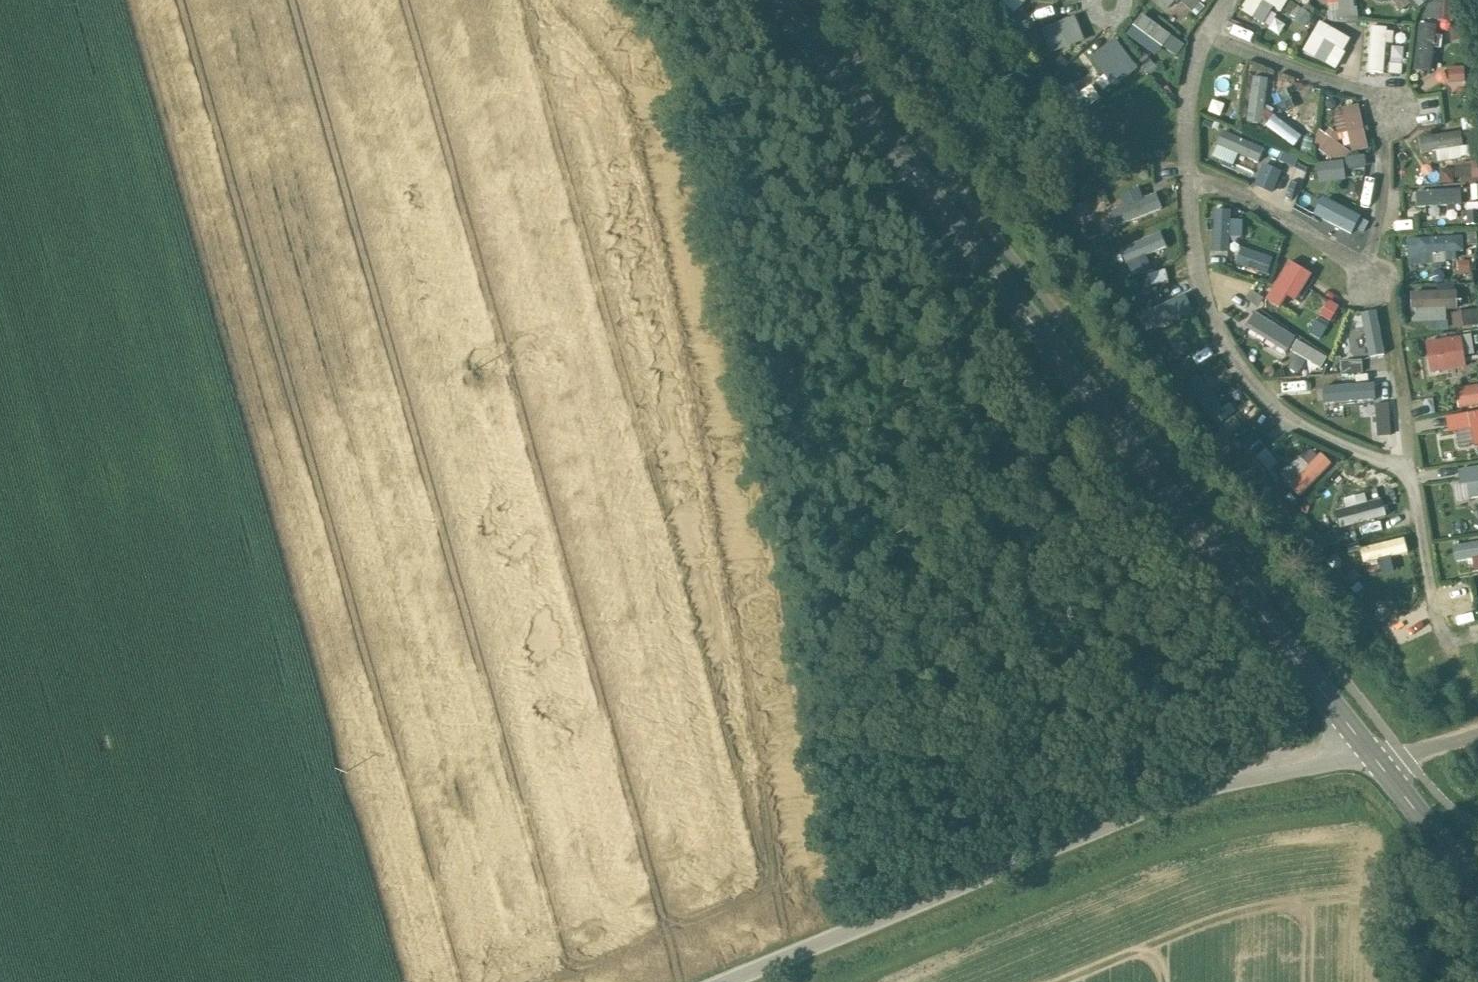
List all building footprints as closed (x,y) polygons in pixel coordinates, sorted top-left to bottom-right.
[(1018,11),(1027,0),(1006,0),(1018,11)] [(1170,8),(1177,0),(1161,0),(1170,8)] [(1198,13),(1206,4),(1202,0),(1184,0),(1198,13)] [(1312,6),(1298,0),(1247,0),(1241,12),(1298,38),(1312,6)] [(1357,16),(1356,0),(1332,0),(1333,17),(1357,16)] [(1404,10),(1419,0),(1396,0),(1404,10)] [(1464,17),(1464,0),(1430,0),(1430,17),(1464,17)] [(1149,9),(1145,14),(1174,32),(1177,27),(1149,9)] [(1142,13),(1135,24),(1164,44),(1172,33),(1142,13)] [(1078,14),(1043,25),(1051,51),(1086,40),(1078,14)] [(1304,49),(1337,67),(1354,37),(1320,19),(1304,49)] [(1420,20),(1416,68),(1436,69),(1440,22),(1420,20)] [(1450,38),(1466,39),(1467,23),(1450,23),(1450,38)] [(1405,70),(1405,43),(1395,43),(1396,25),(1371,25),(1370,70),(1405,70)] [(1117,36),(1091,55),(1114,86),(1140,67),(1117,36)] [(1450,67),(1452,91),(1472,89),(1471,65),(1450,67)] [(1265,122),(1270,76),(1254,74),(1249,120),(1265,122)] [(1279,93),(1302,101),(1307,87),(1283,79),(1279,93)] [(1074,80),(1064,87),(1081,111),(1102,96),(1092,82),(1081,90),(1074,80)] [(1318,125),(1324,157),(1370,149),(1362,100),(1329,106),(1332,123),(1318,125)] [(1271,130),(1305,143),(1310,130),(1276,117),(1271,130)] [(1223,128),(1212,155),(1234,163),(1240,150),(1261,158),(1266,145),(1223,128)] [(1439,149),(1439,159),(1468,157),(1466,130),(1422,134),(1423,150),(1439,149)] [(1318,161),(1322,180),(1370,170),(1366,152),(1318,161)] [(1264,161),(1256,184),(1276,191),(1284,168),(1264,161)] [(1455,181),(1457,169),(1443,167),(1441,179),(1455,181)] [(1464,203),(1463,187),(1417,189),(1418,205),(1464,203)] [(1119,224),(1164,207),(1157,190),(1112,208),(1119,224)] [(1363,235),(1371,215),(1322,195),(1314,215),(1363,235)] [(1210,249),(1232,249),(1232,207),(1211,207),(1210,249)] [(1129,264),(1169,244),(1161,228),(1121,247),(1129,264)] [(1466,248),(1466,234),(1408,237),(1409,265),(1436,263),(1435,250),(1466,248)] [(1241,245),(1237,264),(1270,270),(1274,252),(1241,245)] [(1280,307),(1288,293),(1300,299),(1314,271),(1288,258),(1267,300),(1280,307)] [(1152,283),(1170,278),(1168,267),(1149,272),(1152,283)] [(1448,319),(1448,307),(1458,307),(1458,287),(1413,287),(1412,319),(1448,319)] [(1187,292),(1147,310),(1154,327),(1195,309),(1187,292)] [(1329,298),(1321,314),(1333,320),(1341,303),(1329,298)] [(1286,351),(1297,333),(1255,308),(1244,326),(1286,351)] [(1363,311),(1372,354),(1387,351),(1378,308),(1363,311)] [(1454,324),(1477,324),(1477,308),(1454,308),(1454,324)] [(1320,368),(1328,355),(1299,334),(1290,347),(1320,368)] [(1429,370),(1467,366),(1464,335),(1425,339),(1429,370)] [(1456,387),(1460,407),(1477,403),(1477,382),(1456,387)] [(1452,413),(1455,446),(1477,444),(1477,410),(1452,413)] [(1461,496),(1477,496),(1477,466),(1459,466),(1461,496)] [(1472,539),(1472,542),(1455,543),(1456,558),(1475,557),(1476,568),(1477,567),(1477,539),(1472,539)]
